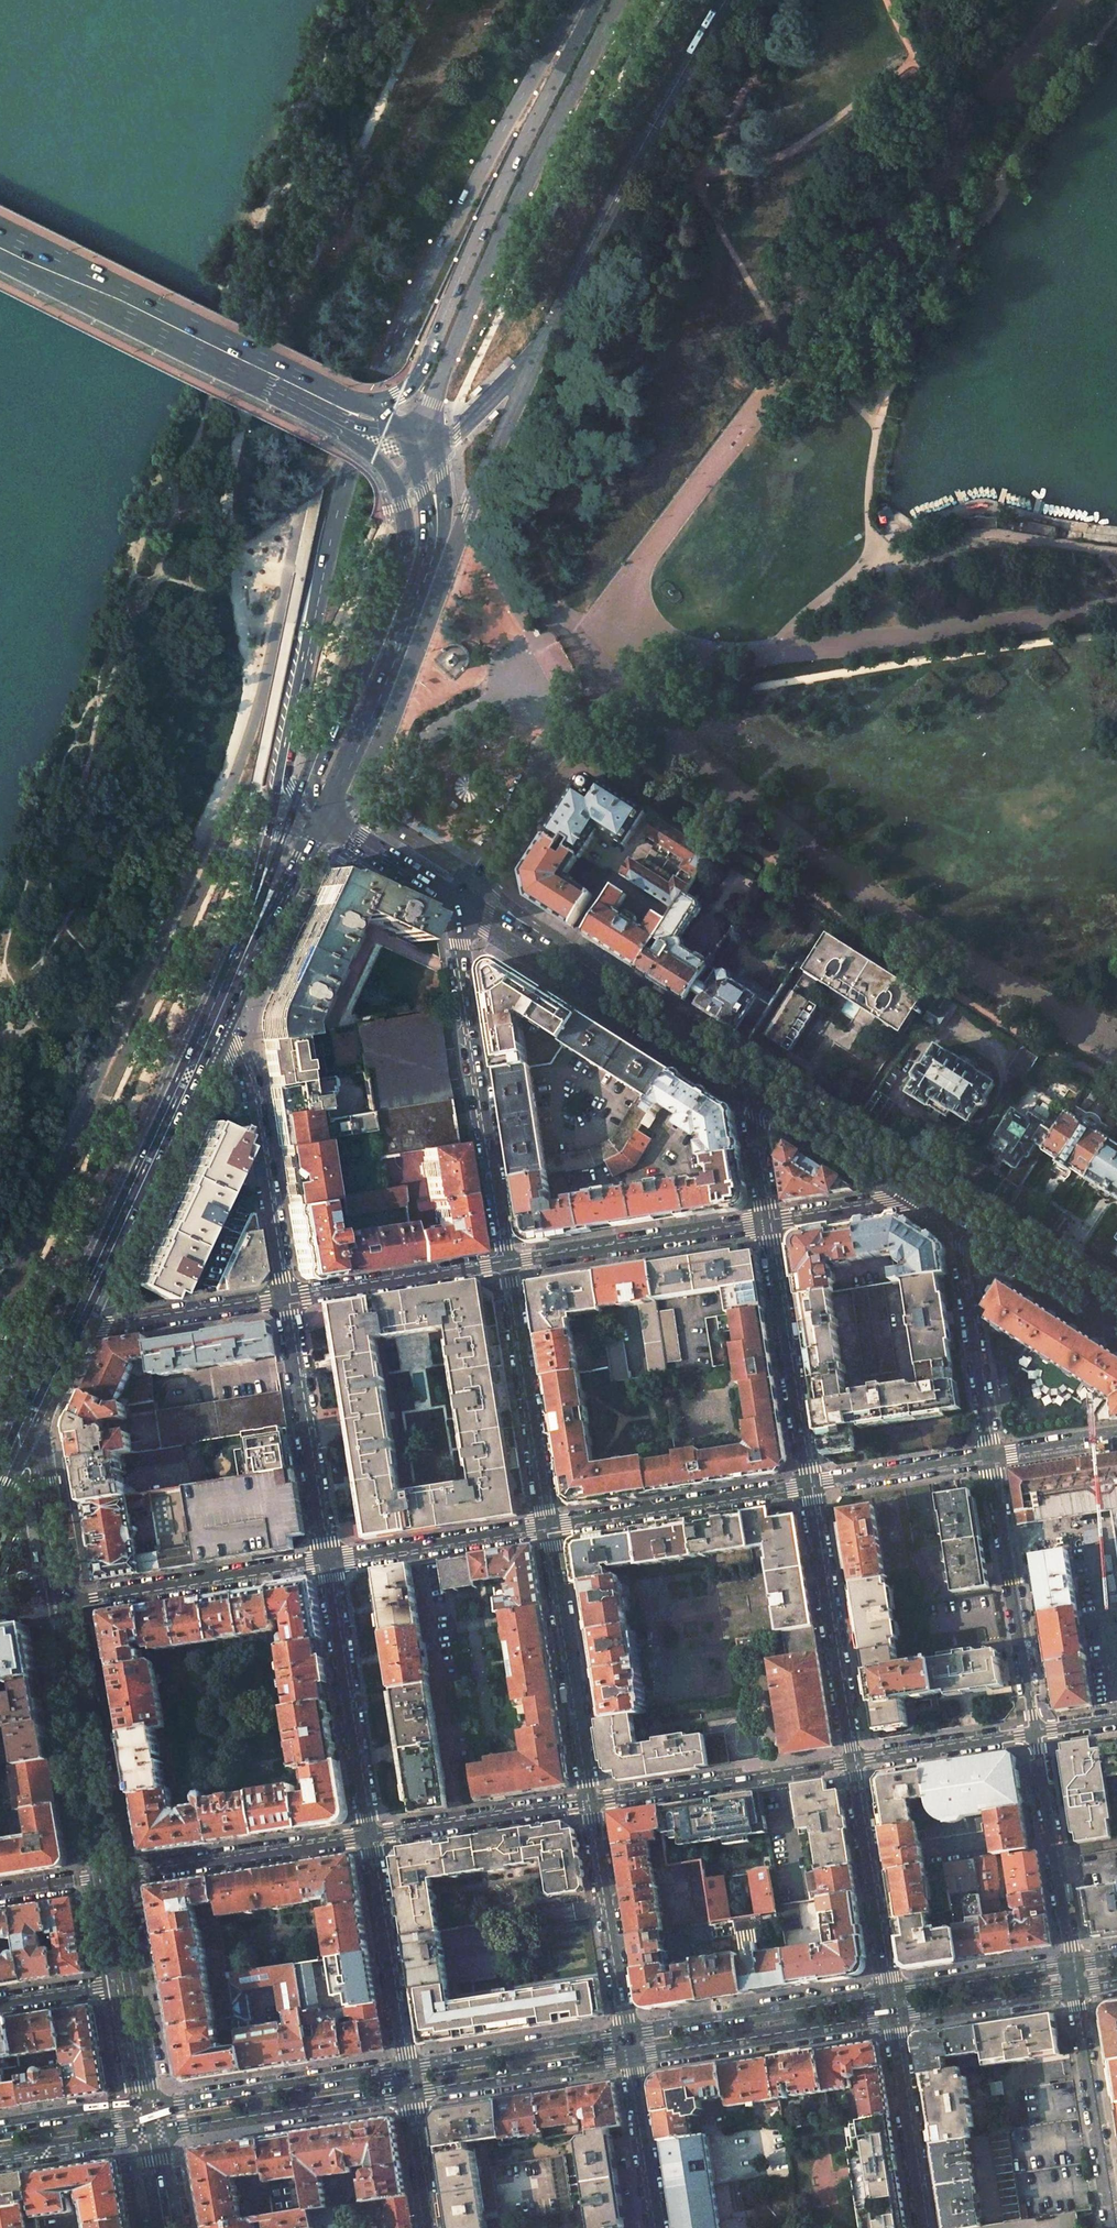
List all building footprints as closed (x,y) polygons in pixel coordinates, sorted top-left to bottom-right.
[(652,171),(648,178),(656,183),(660,175),(652,171)] [(479,392),(476,389),(469,396),(473,399),(479,392)] [(499,413),(496,410),(489,417),(493,420),(499,413)] [(525,461),(511,456),(508,464),(517,467),(515,471),(521,473),(522,472),(524,472),(526,467),(523,466),(525,461)] [(891,507),(880,513),(883,519),(894,513),(891,507)] [(971,517),(961,517),(961,529),(997,528),(997,516),(988,517),(986,516),(982,515),(978,515),(974,516),(971,517)] [(1041,524),(1016,518),(1014,530),(1053,537),(1056,527),(1041,524)] [(578,790),(576,789),(546,837),(561,847),(565,840),(571,844),(567,850),(578,858),(580,859),(580,858),(599,830),(625,847),(646,813),(601,785),(601,783),(599,785),(597,785),(596,783),(594,780),(590,778),(586,778),(582,780),(580,782),(579,785),(578,788),(579,789),(578,790)] [(406,795),(403,795),(406,804),(398,798),(396,800),(393,802),(395,804),(407,813),(414,810),(412,806),(415,804),(409,793),(406,795)] [(712,855),(656,820),(647,835),(687,861),(671,886),(630,861),(621,876),(663,903),(675,911),(688,894),(712,855)] [(561,847),(546,837),(523,872),(529,900),(572,927),(574,926),(593,896),(591,895),(592,894),(590,893),(590,894),(570,882),(572,879),(567,875),(578,858),(567,850),(561,847)] [(328,871),(265,1006),(265,1008),(263,1015),(262,1021),(262,1030),(264,1040),(298,1035),(296,1024),(297,1020),(298,1017),(346,912),(397,936),(411,942),(421,921),(418,920),(421,914),(412,910),(413,907),(411,906),(410,909),(392,900),(393,897),(338,872),(337,875),(328,871)] [(628,896),(614,887),(604,903),(583,934),(638,969),(675,911),(663,903),(645,930),(638,926),(638,925),(636,924),(638,922),(635,920),(634,922),(633,921),(634,920),(632,918),(630,920),(627,918),(627,919),(617,913),(628,896)] [(701,902),(688,894),(675,911),(638,969),(683,998),(687,1000),(692,991),(700,979),(709,964),(706,962),(702,960),(704,958),(703,954),(681,941),(695,919),(696,919),(702,910),(701,902)] [(924,1000),(827,938),(785,1003),(765,1037),(789,1052),(793,1046),(817,1007),(807,1000),(819,982),(836,993),(849,1002),(867,1013),(879,1021),(902,1035),(924,1000)] [(776,997),(723,963),(717,971),(708,984),(700,979),(692,991),(687,1000),(695,1005),(749,1040),(776,997)] [(492,976),(481,978),(496,1073),(531,1067),(523,1019),(526,1017),(567,1043),(583,1015),(502,964),(497,973),(492,976)] [(954,1004),(940,995),(925,1019),(938,1028),(949,1011),(954,1004)] [(373,1021),(356,1024),(364,1070),(370,1111),(371,1112),(449,1099),(450,1099),(436,1011),(381,1020),(380,1018),(373,1019),(373,1020),(373,1021)] [(531,1067),(496,1073),(497,1079),(512,1180),(548,1174),(548,1175),(572,1171),(594,1167),(607,1161),(624,1153),(637,1132),(642,1124),(649,1114),(673,1073),(583,1015),(567,1043),(566,1045),(641,1094),(615,1135),(610,1141),(590,1151),(545,1157),(535,1087),(533,1074),(532,1067),(531,1067)] [(298,1035),(264,1040),(271,1087),(271,1086),(304,1081),(299,1046),(298,1035)] [(990,1072),(988,1073),(978,1066),(977,1063),(965,1056),(961,1056),(959,1060),(957,1059),(956,1060),(937,1048),(924,1068),(921,1069),(916,1077),(916,1081),(918,1082),(910,1094),(929,1107),(929,1106),(934,1109),(932,1113),(931,1113),(929,1112),(928,1113),(928,1116),(930,1118),(935,1122),(938,1122),(940,1121),(941,1119),(938,1118),(938,1117),(941,1113),(947,1117),(951,1110),(970,1122),(979,1108),(985,1107),(988,1103),(987,1098),(986,1098),(995,1085),(988,1081),(991,1076),(992,1074),(990,1072)] [(1038,1057),(1025,1049),(1020,1056),(1009,1073),(1022,1081),(1038,1057)] [(900,1072),(893,1068),(865,1113),(876,1121),(889,1099),(881,1094),(885,1089),(888,1091),(900,1072)] [(667,1110),(683,1120),(679,1126),(690,1134),(713,1098),(674,1072),(673,1073),(649,1114),(655,1118),(656,1119),(660,1121),(667,1110)] [(271,1086),(271,1087),(280,1146),(321,1140),(374,1131),(371,1112),(370,1111),(328,1118),(327,1120),(324,1121),(321,1097),(330,1096),(333,1092),(331,1076),(326,1077),(304,1081),(271,1086)] [(1031,1116),(1055,1131),(1067,1112),(1067,1113),(1069,1111),(1068,1110),(1022,1081),(996,1122),(1003,1127),(1014,1111),(1028,1120),(1031,1116)] [(740,1154),(733,1111),(713,1098),(690,1134),(692,1135),(695,1131),(707,1138),(708,1145),(700,1147),(702,1160),(705,1160),(740,1154)] [(449,1099),(371,1112),(374,1131),(378,1156),(423,1149),(425,1166),(420,1166),(421,1175),(426,1174),(430,1198),(431,1202),(435,1201),(437,1217),(435,1218),(436,1223),(438,1222),(439,1226),(410,1230),(414,1260),(473,1251),(466,1211),(458,1162),(456,1150),(453,1128),(451,1114),(449,1099)] [(894,1102),(889,1099),(876,1121),(881,1124),(894,1102)] [(1087,1177),(1111,1140),(1116,1132),(1102,1123),(1101,1120),(1099,1117),(1094,1114),(1087,1113),(1073,1104),(1069,1111),(1067,1113),(1067,1112),(1055,1131),(1056,1131),(1045,1149),(1059,1159),(1057,1162),(1071,1171),(1073,1168),(1087,1177)] [(1003,1127),(988,1150),(1015,1167),(1001,1189),(1000,1188),(994,1197),(1008,1206),(1022,1185),(1021,1185),(1024,1180),(1036,1161),(1030,1158),(1038,1145),(1044,1149),(1045,1149),(1056,1131),(1055,1131),(1031,1116),(1028,1120),(1014,1111),(1003,1127)] [(649,1114),(642,1124),(649,1129),(656,1119),(655,1118),(649,1114)] [(231,1131),(212,1122),(137,1285),(166,1299),(170,1290),(176,1293),(219,1197),(243,1145),(237,1144),(241,1135),(237,1133),(238,1129),(236,1128),(234,1127),(231,1131)] [(624,1153),(607,1161),(614,1176),(635,1166),(651,1140),(637,1132),(624,1153)] [(321,1140),(280,1146),(289,1205),(330,1199),(321,1140)] [(854,1188),(778,1140),(775,1141),(784,1202),(853,1191),(854,1188)] [(1111,1140),(1087,1177),(1086,1179),(1101,1188),(1101,1189),(1102,1189),(1098,1195),(1108,1202),(1112,1196),(1113,1196),(1116,1199),(1116,1144),(1111,1140)] [(688,1181),(682,1182),(688,1213),(692,1212),(697,1211),(698,1215),(736,1210),(746,1195),(740,1154),(705,1160),(708,1182),(694,1184),(693,1180),(688,1181)] [(548,1174),(512,1180),(520,1231),(535,1241),(573,1235),(572,1231),(577,1230),(581,1229),(577,1199),(572,1199),(566,1200),(567,1204),(553,1206),(548,1175),(548,1174)] [(598,1196),(577,1199),(581,1229),(688,1213),(682,1182),(664,1185),(662,1185),(662,1182),(650,1184),(650,1187),(640,1189),(639,1183),(620,1187),(620,1192),(610,1194),(609,1191),(597,1192),(598,1196)] [(383,1190),(342,1197),(345,1214),(346,1215),(406,1206),(405,1204),(406,1203),(404,1185),(383,1189),(383,1190)] [(1008,1206),(1017,1211),(1028,1194),(1027,1189),(1022,1185),(1008,1206)] [(289,1205),(298,1265),(298,1266),(299,1271),(308,1277),(332,1273),(329,1254),(328,1243),(329,1243),(329,1242),(334,1241),(333,1233),(328,1234),(327,1230),(332,1230),(330,1222),(325,1223),(321,1200),(289,1205)] [(251,1212),(215,1289),(215,1291),(252,1285),(263,1271),(254,1213),(252,1213),(251,1212)] [(1072,1218),(1065,1213),(1051,1233),(1059,1239),(1061,1238),(1062,1237),(1072,1221),(1073,1219),(1072,1218)] [(901,1218),(857,1225),(863,1260),(863,1259),(889,1255),(890,1261),(893,1261),(895,1273),(892,1273),(894,1282),(892,1282),(893,1283),(939,1276),(947,1274),(944,1252),(943,1245),(901,1218)] [(414,1260),(410,1230),(408,1222),(367,1229),(373,1267),(414,1260)] [(852,1225),(797,1233),(790,1243),(799,1298),(831,1292),(834,1292),(830,1266),(828,1265),(827,1265),(827,1262),(836,1260),(836,1264),(858,1261),(858,1260),(853,1225),(852,1225)] [(857,1225),(853,1225),(858,1260),(863,1260),(857,1225)] [(348,1235),(341,1236),(342,1247),(336,1248),(337,1253),(329,1254),(332,1273),(373,1267),(367,1229),(347,1232),(348,1235)] [(703,1257),(651,1265),(656,1300),(725,1290),(728,1310),(728,1314),(733,1314),(764,1309),(763,1304),(755,1253),(744,1254),(743,1251),(709,1256),(703,1257)] [(651,1265),(596,1274),(602,1308),(617,1306),(623,1305),(623,1307),(627,1307),(627,1305),(636,1304),(636,1305),(640,1305),(650,1376),(663,1374),(667,1374),(666,1363),(658,1312),(656,1300),(651,1265)] [(596,1274),(533,1284),(536,1305),(532,1306),(537,1337),(571,1333),(569,1321),(575,1320),(574,1312),(600,1308),(602,1308),(596,1274)] [(909,1320),(910,1329),(912,1329),(919,1368),(920,1368),(952,1362),(951,1354),(949,1342),(947,1342),(945,1327),(942,1312),(942,1309),(940,1297),(942,1296),(939,1276),(893,1283),(893,1284),(900,1283),(900,1282),(902,1282),(903,1288),(906,1288),(910,1320),(909,1320)] [(1059,1389),(1060,1389),(1062,1387),(1064,1385),(1069,1388),(1076,1393),(1080,1386),(1082,1383),(1089,1387),(1097,1392),(1085,1411),(1086,1418),(1095,1417),(1096,1423),(1116,1420),(1116,1357),(1086,1336),(1041,1308),(1004,1284),(1001,1282),(985,1307),(993,1312),(987,1322),(1010,1336),(1039,1355),(1032,1364),(1043,1372),(1043,1373),(1042,1375),(1042,1378),(1043,1382),(1043,1383),(1044,1385),(1046,1387),(1050,1390),(1055,1390),(1057,1390),(1059,1389)] [(514,1515),(511,1496),(524,1494),(494,1301),(481,1303),(478,1284),(333,1307),(369,1538),(514,1515)] [(883,1284),(867,1287),(880,1375),(896,1372),(883,1284)] [(867,1287),(852,1288),(864,1377),(880,1375),(867,1287)] [(831,1292),(799,1298),(800,1309),(803,1309),(807,1332),(804,1332),(811,1372),(814,1372),(817,1394),(814,1395),(823,1454),(857,1449),(854,1427),(863,1426),(881,1423),(889,1422),(918,1417),(926,1416),(960,1411),(952,1362),(920,1368),(924,1389),(914,1391),(913,1386),(885,1390),(885,1387),(875,1389),(875,1392),(856,1394),(856,1399),(848,1400),(844,1374),(847,1374),(845,1366),(843,1366),(836,1328),(839,1327),(838,1320),(835,1320),(831,1292)] [(745,1423),(748,1444),(747,1446),(740,1448),(699,1454),(698,1450),(693,1450),(689,1451),(675,1453),(676,1458),(644,1462),(649,1494),(774,1474),(773,1469),(777,1468),(782,1460),(782,1457),(787,1456),(764,1309),(733,1314),(736,1330),(738,1346),(733,1346),(737,1368),(740,1385),(744,1384),(750,1422),(745,1423)] [(673,1310),(658,1312),(666,1363),(670,1362),(670,1363),(681,1361),(673,1310)] [(267,1326),(222,1333),(222,1330),(211,1332),(212,1335),(175,1340),(175,1337),(163,1339),(164,1342),(148,1345),(152,1375),(165,1373),(165,1375),(194,1371),(194,1368),(221,1364),(221,1366),(255,1361),(255,1358),(276,1355),(272,1331),(270,1328),(268,1326),(267,1326)] [(603,1327),(589,1330),(595,1370),(610,1367),(604,1333),(603,1327)] [(621,1331),(604,1333),(610,1367),(612,1382),(629,1380),(621,1331)] [(571,1333),(537,1337),(544,1378),(579,1373),(573,1333),(572,1332),(571,1333)] [(156,1397),(152,1375),(148,1345),(146,1337),(110,1342),(87,1393),(116,1407),(156,1401),(156,1397)] [(579,1373),(544,1378),(546,1393),(581,1387),(579,1373)] [(581,1387),(546,1393),(550,1415),(571,1411),(584,1409),(582,1396),(581,1387)] [(627,1399),(626,1391),(617,1392),(627,1399)] [(281,1392),(158,1412),(158,1415),(163,1448),(182,1445),(199,1442),(246,1434),(287,1428),(281,1392)] [(87,1393),(74,1420),(74,1421),(72,1427),(71,1433),(76,1462),(122,1454),(132,1453),(127,1420),(158,1415),(158,1412),(156,1401),(116,1407),(87,1393)] [(571,1411),(550,1415),(554,1445),(579,1441),(583,1440),(589,1439),(584,1409),(571,1411)] [(235,1451),(239,1479),(294,1470),(287,1428),(246,1434),(248,1449),(235,1451)] [(559,1475),(589,1470),(591,1470),(599,1468),(603,1468),(612,1466),(612,1463),(593,1466),(592,1456),(589,1439),(583,1440),(579,1441),(554,1445),(559,1475)] [(132,1453),(122,1454),(123,1463),(124,1463),(125,1468),(126,1469),(185,1459),(182,1445),(163,1448),(132,1453)] [(122,1454),(76,1462),(82,1500),(83,1504),(128,1497),(127,1492),(127,1489),(128,1487),(127,1480),(128,1480),(128,1477),(122,1479),(121,1474),(127,1473),(126,1469),(125,1468),(124,1463),(123,1463),(122,1454)] [(1011,1471),(1019,1524),(1066,1517),(1111,1510),(1112,1516),(1116,1548),(1116,1454),(1011,1471)] [(612,1466),(617,1499),(649,1494),(644,1462),(644,1458),(612,1463),(612,1466)] [(192,1464),(189,1464),(193,1486),(206,1484),(203,1462),(199,1463),(199,1461),(192,1463),(192,1464)] [(589,1470),(559,1475),(562,1496),(562,1498),(565,1498),(572,1503),(572,1506),(617,1499),(612,1466),(603,1468),(599,1468),(591,1470),(589,1470)] [(193,1486),(149,1493),(151,1503),(159,1554),(162,1570),(294,1549),(292,1538),(304,1536),(302,1525),(294,1470),(239,1479),(206,1484),(193,1486)] [(950,1494),(937,1496),(940,1514),(941,1514),(943,1521),(939,1522),(940,1527),(943,1527),(946,1544),(979,1539),(971,1490),(950,1494)] [(128,1497),(83,1504),(96,1581),(162,1570),(159,1554),(137,1557),(129,1507),(151,1503),(149,1493),(128,1497)] [(872,1506),(841,1512),(846,1546),(847,1552),(852,1584),(885,1578),(884,1571),(873,1506),(872,1506)] [(783,1507),(745,1513),(750,1548),(751,1548),(767,1545),(769,1560),(767,1560),(769,1573),(804,1568),(796,1516),(783,1507)] [(745,1513),(689,1521),(695,1557),(696,1557),(750,1548),(745,1513)] [(689,1521),(634,1530),(639,1564),(640,1566),(695,1557),(689,1521)] [(579,1539),(570,1550),(576,1584),(583,1583),(609,1579),(607,1570),(603,1568),(603,1566),(613,1565),(613,1566),(614,1568),(639,1564),(634,1530),(579,1539)] [(979,1539),(946,1544),(954,1591),(986,1586),(983,1563),(979,1539)] [(533,1546),(489,1553),(493,1578),(507,1576),(509,1579),(513,1580),(513,1585),(494,1588),(498,1613),(507,1612),(542,1607),(533,1546)] [(1068,1551),(1032,1557),(1033,1560),(1041,1614),(1077,1608),(1068,1551)] [(477,1587),(484,1586),(484,1584),(483,1579),(493,1578),(489,1553),(480,1554),(481,1560),(474,1561),(473,1555),(441,1560),(445,1592),(454,1591),(477,1587)] [(411,1565),(375,1571),(384,1631),(420,1626),(411,1565)] [(804,1568),(769,1573),(773,1597),(772,1597),(772,1600),(774,1600),(775,1608),(774,1608),(778,1632),(784,1631),(814,1626),(804,1568)] [(609,1579),(583,1583),(583,1584),(590,1632),(627,1626),(620,1577),(609,1579)] [(885,1578),(852,1584),(858,1618),(859,1628),(863,1652),(896,1647),(895,1640),(898,1640),(893,1608),(889,1586),(887,1578),(885,1578)] [(270,1587),(276,1626),(280,1626),(280,1621),(282,1621),(285,1622),(287,1633),(282,1634),(280,1637),(281,1646),(320,1640),(311,1582),(311,1581),(310,1581),(270,1587)] [(243,1637),(274,1632),(276,1626),(270,1587),(236,1593),(243,1637)] [(211,1641),(243,1637),(236,1593),(204,1597),(211,1641)] [(172,1603),(179,1647),(211,1641),(204,1597),(172,1603)] [(172,1603),(141,1608),(148,1648),(155,1647),(155,1650),(179,1647),(172,1603)] [(549,1650),(542,1607),(507,1612),(508,1618),(512,1641),(506,1641),(509,1656),(512,1655),(514,1655),(526,1653),(549,1650)] [(102,1614),(111,1668),(150,1662),(148,1648),(141,1608),(102,1614)] [(1077,1608),(1041,1614),(1049,1664),(1085,1658),(1077,1608)] [(9,1685),(8,1681),(6,1682),(4,1667),(13,1665),(17,1684),(38,1680),(29,1626),(0,1631),(0,1687),(9,1685)] [(420,1626),(384,1631),(385,1633),(387,1632),(388,1641),(386,1642),(386,1645),(390,1666),(392,1679),(394,1679),(396,1688),(393,1688),(394,1690),(429,1684),(420,1626)] [(627,1626),(590,1632),(596,1671),(633,1666),(627,1626)] [(788,1658),(770,1661),(785,1754),(833,1746),(814,1626),(784,1631),(788,1658)] [(753,1636),(737,1638),(739,1655),(756,1652),(753,1636)] [(281,1646),(284,1671),(280,1672),(281,1674),(285,1674),(286,1680),(282,1680),(282,1683),(286,1682),(288,1697),(284,1698),(285,1700),(289,1699),(290,1707),(326,1701),(329,1701),(320,1640),(281,1646)] [(896,1647),(863,1652),(870,1697),(871,1702),(876,1731),(908,1726),(907,1715),(904,1699),(937,1694),(932,1661),(909,1664),(908,1661),(898,1663),(896,1647)] [(517,1679),(522,1708),(523,1714),(558,1708),(556,1694),(549,1650),(526,1653),(514,1655),(512,1655),(509,1656),(509,1661),(512,1680),(517,1679)] [(958,1657),(932,1661),(937,1694),(1002,1684),(997,1652),(997,1651),(978,1654),(977,1650),(958,1653),(958,1657)] [(1092,1706),(1085,1658),(1050,1664),(1057,1708),(1060,1711),(1092,1706)] [(111,1668),(123,1735),(155,1729),(164,1728),(157,1684),(159,1683),(157,1675),(156,1675),(155,1667),(156,1667),(156,1665),(154,1665),(154,1662),(150,1662),(111,1668)] [(633,1666),(596,1671),(604,1719),(632,1714),(641,1713),(633,1666)] [(51,1761),(38,1680),(17,1684),(9,1685),(0,1687),(0,1730),(12,1728),(19,1766),(51,1761)] [(429,1684),(394,1690),(395,1700),(396,1700),(414,1811),(448,1806),(429,1684)] [(290,1707),(286,1708),(295,1768),(301,1767),(336,1762),(326,1701),(290,1707)] [(569,1777),(560,1718),(558,1718),(556,1711),(559,1710),(558,1708),(523,1714),(526,1733),(521,1734),(523,1747),(524,1753),(509,1756),(516,1796),(529,1794),(529,1791),(535,1790),(535,1793),(562,1788),(569,1777)] [(663,1741),(637,1745),(632,1714),(604,1719),(601,1719),(601,1720),(597,1720),(605,1770),(616,1769),(618,1780),(709,1766),(705,1735),(680,1738),(680,1735),(663,1738),(663,1741)] [(123,1735),(133,1796),(165,1790),(162,1773),(164,1773),(163,1767),(173,1767),(170,1746),(160,1750),(159,1746),(159,1743),(157,1743),(155,1729),(123,1735)] [(705,1735),(709,1766),(730,1762),(725,1732),(705,1735)] [(1065,1744),(1062,1749),(1066,1772),(1068,1783),(1072,1810),(1074,1822),(1077,1843),(1112,1838),(1107,1806),(1104,1806),(1103,1799),(1106,1799),(1102,1775),(1116,1773),(1116,1736),(1065,1744)] [(1010,1753),(923,1766),(928,1799),(929,1805),(930,1809),(932,1813),(935,1817),(938,1819),(940,1820),(942,1821),(947,1822),(951,1823),(955,1822),(959,1821),(963,1818),(967,1816),(1022,1807),(1014,1756),(1010,1753)] [(478,1802),(516,1796),(509,1756),(481,1760),(471,1762),(478,1802)] [(19,1800),(18,1800),(19,1810),(28,1809),(59,1804),(51,1761),(19,1766),(19,1767),(14,1768),(19,1800)] [(311,1793),(296,1796),(301,1829),(337,1824),(347,1810),(339,1761),(336,1762),(301,1767),(302,1770),(305,1769),(308,1785),(310,1784),(311,1793)] [(885,1772),(875,1785),(882,1828),(913,1823),(910,1801),(925,1798),(925,1800),(928,1799),(923,1766),(885,1772)] [(826,1781),(795,1786),(802,1830),(813,1828),(819,1867),(815,1867),(816,1871),(851,1865),(840,1791),(828,1793),(826,1781)] [(257,1836),(301,1829),(296,1796),(294,1786),(250,1792),(257,1836)] [(133,1796),(140,1840),(141,1840),(143,1854),(210,1843),(211,1843),(204,1799),(203,1792),(197,1793),(195,1796),(197,1805),(183,1808),(180,1809),(179,1812),(176,1810),(174,1809),(170,1789),(165,1790),(133,1796)] [(747,1835),(726,1838),(727,1844),(749,1840),(748,1835),(768,1832),(761,1791),(756,1792),(762,1829),(746,1831),(747,1835)] [(212,1843),(257,1836),(250,1792),(204,1799),(211,1843),(212,1843)] [(756,1792),(660,1807),(664,1830),(678,1828),(680,1841),(704,1837),(715,1835),(715,1840),(726,1838),(747,1835),(746,1831),(762,1829),(756,1792)] [(56,1868),(58,1867),(66,1855),(67,1854),(59,1804),(28,1809),(32,1836),(30,1837),(28,1838),(26,1842),(25,1842),(24,1838),(8,1841),(4,1813),(0,1814),(0,1876),(56,1868)] [(616,1847),(649,1841),(660,1840),(665,1839),(664,1830),(660,1807),(612,1815),(616,1847)] [(913,1823),(882,1828),(889,1871),(924,1866),(921,1848),(920,1848),(917,1832),(925,1831),(926,1839),(982,1831),(982,1823),(988,1822),(992,1845),(993,1845),(994,1851),(994,1854),(995,1854),(1004,1852),(1010,1851),(1028,1849),(1028,1846),(1022,1807),(967,1816),(963,1818),(959,1821),(955,1822),(951,1823),(947,1822),(942,1821),(940,1820),(938,1819),(913,1823)] [(559,1823),(467,1837),(429,1844),(402,1848),(393,1861),(404,1936),(440,1931),(432,1880),(545,1862),(550,1897),(585,1892),(580,1861),(577,1832),(565,1834),(563,1822),(559,1823)] [(649,1841),(616,1847),(623,1891),(656,1886),(654,1869),(649,1841)] [(1007,1876),(1005,1876),(1002,1883),(1008,1882),(1011,1896),(1043,1891),(1037,1851),(1029,1852),(1011,1855),(1010,1851),(1004,1852),(1007,1876)] [(994,1854),(974,1857),(975,1859),(979,1890),(980,1896),(981,1901),(999,1898),(1002,1897),(995,1854),(994,1854)] [(304,1863),(310,1900),(322,1898),(322,1896),(325,1898),(327,1898),(329,1909),(361,1904),(354,1855),(304,1863)] [(975,1859),(945,1864),(949,1895),(957,1894),(969,1892),(979,1890),(975,1859)] [(703,1861),(686,1863),(696,1925),(712,1922),(706,1881),(703,1861)] [(219,1916),(310,1902),(310,1900),(304,1863),(212,1877),(216,1901),(217,1901),(219,1916)] [(821,1898),(856,1892),(851,1865),(816,1871),(807,1872),(806,1873),(811,1900),(821,1898)] [(924,1866),(889,1871),(896,1919),(927,1914),(932,1913),(932,1912),(933,1912),(933,1910),(931,1910),(928,1890),(930,1890),(930,1886),(928,1886),(924,1866)] [(754,1897),(757,1916),(777,1912),(770,1871),(750,1875),(754,1897)] [(750,1875),(723,1878),(727,1901),(754,1897),(750,1875)] [(149,1887),(148,1888),(157,1937),(199,1929),(196,1911),(199,1910),(199,1913),(209,1911),(212,1927),(221,1925),(219,1916),(217,1901),(216,1901),(212,1877),(149,1887)] [(706,1881),(712,1922),(730,1920),(727,1901),(723,1878),(706,1881)] [(656,1886),(623,1891),(630,1935),(659,1931),(663,1930),(656,1886)] [(1084,1892),(1090,1927),(1103,1938),(1116,1935),(1116,1887),(1090,1891),(1084,1892)] [(1043,1891),(1011,1896),(1013,1908),(1019,1911),(1017,1913),(1010,1914),(1010,1911),(1007,1912),(1008,1915),(1010,1914),(1016,1951),(1052,1945),(1043,1891)] [(856,1892),(821,1898),(823,1913),(830,1953),(824,1954),(822,1946),(787,1951),(793,1985),(852,1976),(855,1975),(858,1975),(866,1963),(865,1960),(866,1960),(856,1892)] [(980,1896),(968,1897),(964,1902),(967,1923),(953,1925),(954,1929),(958,1960),(988,1955),(983,1918),(983,1915),(981,1901),(980,1896)] [(75,1898),(45,1903),(51,1940),(51,1942),(59,1940),(61,1951),(56,1952),(53,1953),(57,1977),(87,1972),(76,1899),(75,1898)] [(999,1898),(981,1901),(983,1915),(985,1914),(985,1911),(1001,1909),(1001,1908),(999,1898)] [(797,1902),(781,1905),(782,1912),(781,1912),(784,1931),(801,1928),(797,1902)] [(45,1903),(14,1908),(26,1982),(57,1977),(53,1953),(53,1951),(52,1949),(46,1950),(44,1941),(51,1940),(45,1903)] [(310,1904),(311,1912),(323,1910),(322,1906),(314,1907),(313,1903),(310,1904)] [(323,1910),(331,1959),(334,1958),(342,1957),(369,1953),(366,1931),(361,1904),(329,1909),(323,1910)] [(25,1982),(26,1982),(14,1908),(0,1910),(0,1939),(7,1937),(11,1940),(8,1944),(9,1951),(13,1953),(10,1957),(0,1958),(0,1986),(24,1982),(25,1982)] [(757,1916),(734,1919),(736,1935),(756,1932),(756,1929),(771,1926),(770,1922),(781,1920),(780,1913),(777,1913),(777,1912),(757,1916)] [(927,1914),(896,1919),(902,1957),(908,1961),(916,1966),(958,1960),(954,1929),(936,1932),(936,1928),(929,1929),(927,1914)] [(1002,1915),(983,1918),(988,1955),(1016,1951),(1010,1914),(1008,1915),(1002,1915)] [(696,1925),(689,1926),(690,1935),(692,1943),(692,1944),(712,1940),(713,1945),(717,1945),(719,1958),(715,1959),(714,1956),(710,1957),(710,1960),(698,1961),(697,1959),(694,1960),(696,1966),(701,2000),(745,1993),(740,1959),(736,1935),(734,1919),(730,1920),(712,1922),(696,1925)] [(689,1926),(673,1928),(674,1937),(690,1935),(689,1926)] [(157,1937),(160,1956),(161,1965),(162,1965),(165,1984),(208,1977),(229,1974),(224,1944),(210,1946),(212,1958),(213,1958),(214,1968),(207,1969),(206,1961),(208,1961),(205,1944),(203,1945),(200,1929),(199,1929),(157,1937)] [(440,1931),(404,1936),(408,1962),(413,1989),(448,1984),(444,1958),(445,1957),(443,1948),(442,1948),(440,1933),(441,1933),(441,1931),(440,1931)] [(659,1931),(630,1935),(635,1969),(665,1964),(664,1960),(668,1959),(667,1951),(665,1951),(663,1942),(661,1942),(659,1931)] [(747,1957),(740,1959),(745,1993),(792,1986),(793,1986),(793,1985),(787,1951),(786,1945),(782,1946),(783,1952),(759,1956),(759,1952),(755,1953),(754,1951),(750,1952),(751,1954),(747,1954),(747,1957)] [(331,1959),(296,1964),(303,2009),(304,2011),(321,2009),(316,1979),(345,1974),(349,2008),(377,2003),(369,1953),(342,1957),(334,1958),(331,1959)] [(296,1964),(229,1974),(232,1989),(234,2000),(237,2016),(236,2017),(238,2035),(240,2045),(245,2072),(289,2064),(283,2023),(250,2028),(249,2021),(252,2020),(252,2019),(253,2019),(252,2017),(251,2017),(251,2013),(252,2013),(251,2010),(250,2011),(249,2004),(250,2004),(250,2001),(249,2001),(248,1998),(249,1997),(249,1995),(248,1995),(246,1994),(243,1995),(242,1990),(276,1985),(280,2012),(281,2012),(303,2009),(296,1964)] [(635,1969),(640,2000),(641,2004),(644,2007),(646,2008),(650,2009),(702,2001),(701,2000),(696,1966),(681,1968),(677,1968),(678,1975),(668,1977),(665,1964),(635,1969)] [(598,1974),(506,1988),(507,1995),(599,1981),(598,1974)] [(165,1984),(164,1984),(172,2027),(216,2020),(208,1977),(165,1984)] [(448,1984),(413,1989),(421,2044),(599,2016),(597,2006),(603,2005),(599,1981),(507,1995),(506,1988),(461,1994),(450,1996),(448,1984)] [(232,1989),(219,1991),(221,2002),(234,2000),(232,1989)] [(377,2003),(349,2008),(337,2010),(338,2012),(339,2018),(356,2016),(357,2023),(359,2022),(359,2020),(379,2016),(377,2003)] [(1109,2050),(1101,2051),(1103,2063),(1111,2062),(1116,2061),(1116,2004),(1114,2004),(1114,2005),(1110,2005),(1108,2006),(1107,2007),(1105,2009),(1104,2012),(1104,2015),(1106,2027),(1109,2050)] [(64,2055),(100,2049),(92,2005),(56,2011),(63,2049),(64,2055)] [(283,2023),(289,2064),(312,2061),(304,2011),(303,2009),(281,2012),(283,2023)] [(304,2011),(312,2061),(344,2056),(340,2026),(339,2020),(326,2021),(324,2020),(322,2019),(321,2009),(304,2011)] [(12,2018),(19,2057),(63,2049),(56,2011),(12,2018)] [(1051,2015),(978,2026),(983,2051),(984,2057),(985,2062),(1010,2058),(1010,2063),(1035,2059),(1038,2058),(1037,2054),(1060,2051),(1055,2018),(1051,2015)] [(359,2022),(365,2053),(365,2054),(385,2050),(385,2048),(381,2026),(380,2026),(379,2016),(359,2020),(359,2022)] [(182,2081),(245,2072),(240,2045),(237,2045),(237,2048),(228,2049),(227,2047),(224,2046),(224,2045),(219,2045),(219,2041),(220,2040),(219,2038),(223,2037),(223,2034),(219,2034),(219,2031),(231,2029),(232,2034),(233,2035),(238,2035),(236,2017),(216,2020),(172,2027),(181,2080),(181,2081),(182,2081)] [(5,2076),(4,2069),(18,2067),(20,2066),(19,2057),(12,2018),(0,2020),(0,2077),(5,2076)] [(365,2053),(359,2022),(357,2023),(340,2026),(344,2056),(365,2053)] [(920,2035),(916,2042),(921,2075),(947,2070),(945,2057),(979,2052),(980,2054),(983,2054),(983,2051),(978,2026),(920,2035)] [(855,2078),(857,2077),(857,2076),(856,2070),(882,2066),(879,2045),(879,2043),(878,2042),(877,2042),(852,2046),(852,2045),(844,2047),(819,2051),(826,2092),(850,2088),(851,2086),(850,2075),(852,2078),(853,2079),(855,2078)] [(65,2064),(71,2098),(107,2092),(100,2049),(64,2055),(65,2064)] [(780,2099),(826,2092),(819,2051),(772,2058),(780,2099)] [(984,2057),(959,2062),(960,2068),(985,2064),(985,2062),(984,2057)] [(729,2106),(780,2099),(772,2058),(770,2059),(759,2060),(759,2059),(752,2061),(744,2063),(744,2062),(723,2065),(723,2066),(722,2066),(728,2097),(729,2106)] [(23,2105),(71,2098),(65,2064),(48,2067),(49,2072),(45,2072),(45,2071),(43,2069),(41,2068),(38,2068),(36,2069),(34,2070),(33,2073),(33,2074),(24,2076),(22,2067),(21,2067),(21,2066),(20,2066),(18,2067),(19,2079),(23,2105)] [(715,2098),(728,2097),(722,2066),(664,2075),(654,2089),(662,2136),(663,2142),(693,2137),(693,2136),(692,2132),(691,2126),(700,2125),(698,2116),(703,2108),(702,2100),(713,2099),(713,2100),(716,2100),(715,2098)] [(857,2076),(864,2118),(888,2114),(889,2114),(882,2066),(856,2070),(857,2076)] [(947,2070),(921,2075),(925,2102),(927,2102),(929,2115),(927,2115),(932,2143),(967,2138),(970,2137),(969,2128),(974,2127),(970,2105),(968,2099),(969,2098),(966,2076),(964,2076),(964,2077),(963,2077),(963,2075),(961,2076),(960,2068),(947,2070)] [(23,2105),(19,2079),(16,2080),(17,2082),(7,2084),(5,2076),(0,2077),(0,2109),(23,2105)] [(1002,2081),(990,2083),(992,2095),(1004,2094),(1002,2081)] [(572,2090),(576,2118),(584,2117),(585,2119),(588,2121),(590,2131),(609,2128),(622,2126),(615,2083),(572,2090)] [(559,2092),(538,2095),(542,2128),(566,2124),(567,2128),(572,2127),(572,2123),(577,2123),(576,2118),(572,2090),(572,2089),(559,2091),(559,2092)] [(511,2099),(498,2101),(503,2136),(542,2131),(542,2128),(538,2095),(522,2097),(522,2098),(517,2099),(516,2098),(511,2099)] [(443,2110),(433,2123),(438,2154),(467,2149),(466,2142),(473,2141),(503,2137),(503,2136),(498,2101),(443,2110)] [(864,2118),(852,2120),(854,2134),(856,2146),(853,2147),(855,2159),(858,2158),(859,2165),(861,2182),(868,2226),(866,2227),(903,2227),(902,2223),(903,2223),(904,2223),(897,2177),(895,2177),(890,2143),(892,2143),(888,2114),(864,2118)] [(373,2122),(317,2130),(317,2129),(297,2132),(297,2133),(295,2133),(309,2209),(311,2208),(311,2209),(328,2208),(323,2177),(352,2172),(353,2171),(352,2167),(364,2165),(364,2171),(366,2172),(366,2171),(367,2171),(368,2170),(402,2166),(399,2146),(398,2137),(397,2137),(398,2137),(395,2118),(373,2121),(373,2122)] [(577,2142),(579,2153),(582,2174),(585,2191),(586,2196),(584,2196),(584,2199),(586,2199),(587,2201),(585,2202),(585,2205),(587,2205),(591,2227),(618,2227),(624,2227),(609,2128),(590,2131),(591,2136),(582,2137),(577,2142)] [(1008,2132),(991,2134),(1004,2222),(1021,2220),(1020,2216),(1014,2174),(1008,2132)] [(293,2133),(261,2138),(266,2173),(267,2181),(285,2179),(285,2183),(268,2186),(270,2199),(273,2215),(309,2209),(295,2133),(293,2134),(293,2133)] [(706,2135),(706,2134),(693,2136),(693,2137),(663,2142),(676,2227),(720,2227),(706,2135)] [(856,2146),(854,2134),(848,2135),(850,2145),(852,2162),(853,2166),(859,2165),(858,2158),(855,2159),(853,2147),(856,2146)] [(197,2182),(200,2195),(206,2227),(243,2220),(241,2210),(240,2201),(242,2200),(241,2196),(239,2196),(236,2178),(266,2173),(261,2138),(194,2148),(193,2149),(193,2150),(198,2182),(197,2182)] [(932,2143),(945,2227),(966,2227),(980,2226),(978,2212),(981,2212),(981,2209),(978,2209),(977,2204),(980,2203),(979,2200),(976,2201),(969,2154),(972,2153),(971,2151),(969,2151),(967,2138),(932,2143)] [(899,2177),(894,2145),(894,2143),(892,2143),(890,2143),(895,2177),(897,2177),(899,2177)] [(450,2227),(486,2227),(485,2220),(484,2216),(483,2211),(474,2148),(467,2149),(438,2154),(449,2221),(450,2227)] [(118,2160),(98,2163),(50,2171),(50,2170),(28,2174),(32,2199),(35,2218),(71,2212),(73,2210),(70,2194),(79,2193),(81,2204),(84,2204),(87,2224),(129,2217),(121,2177),(119,2160),(118,2160)] [(402,2166),(368,2170),(367,2171),(366,2171),(366,2172),(365,2174),(366,2179),(361,2180),(365,2202),(366,2202),(375,2201),(385,2199),(407,2196),(403,2166),(402,2166)] [(24,2206),(24,2205),(23,2200),(32,2199),(28,2174),(20,2175),(20,2174),(6,2176),(7,2177),(0,2178),(0,2209),(24,2206)] [(861,2182),(856,2183),(863,2227),(866,2227),(868,2226),(861,2182)] [(379,2219),(380,2227),(412,2227),(407,2196),(385,2199),(388,2217),(379,2219)] [(243,2210),(241,2210),(243,2220),(273,2215),(270,2199),(268,2199),(242,2204),(243,2210)] [(0,2209),(0,2227),(37,2227),(36,2223),(27,2224),(24,2206),(0,2209)] [(311,2209),(314,2227),(334,2227),(330,2207),(328,2208),(311,2209)] [(206,2227),(259,2227),(258,2223),(266,2222),(267,2227),(310,2227),(314,2227),(311,2209),(311,2208),(309,2209),(273,2215),(243,2220),(206,2227)] [(129,2217),(87,2224),(88,2227),(130,2227),(129,2217)]
